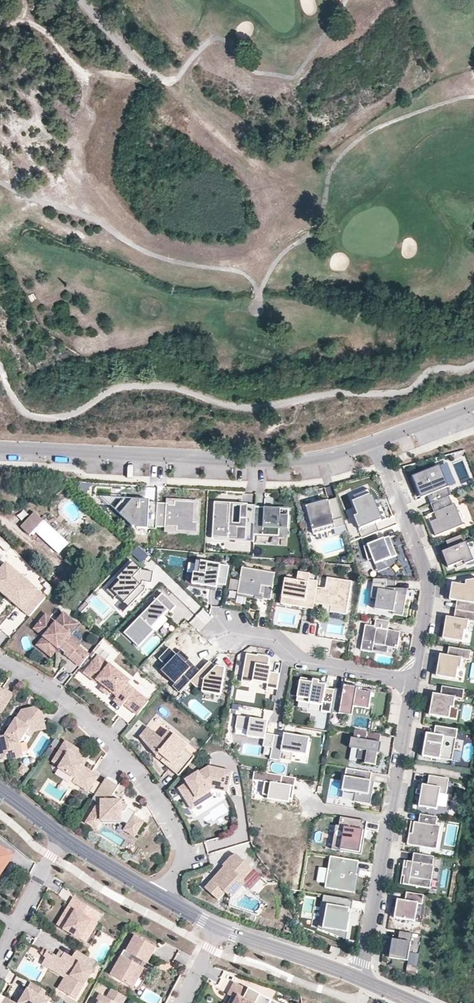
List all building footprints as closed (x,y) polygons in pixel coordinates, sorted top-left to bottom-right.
[(427,494),(431,504),(449,496),(452,496),(439,465),(412,476),(420,496),(427,494)] [(362,538),(379,531),(376,523),(382,521),(369,490),(353,496),(360,514),(354,517),(359,529),(358,529),(362,538)] [(463,525),(455,504),(453,505),(449,496),(431,504),(434,512),(437,519),(430,522),(435,536),(463,525)] [(345,526),(337,498),(306,507),(314,535),(345,526)] [(124,499),(115,510),(132,526),(137,527),(137,528),(156,529),(156,528),(157,503),(157,502),(149,502),(149,507),(144,507),(145,500),(124,499)] [(190,522),(191,512),(194,512),(195,502),(175,501),(174,506),(169,505),(169,504),(157,503),(156,528),(168,528),(168,527),(177,527),(177,531),(197,533),(198,523),(190,522)] [(239,504),(255,505),(256,503),(214,501),(212,539),(252,541),(252,540),(228,539),(228,537),(226,537),(226,538),(214,538),(216,503),(233,504),(233,506),(239,506),(239,504)] [(233,504),(216,503),(214,538),(226,538),(226,537),(228,537),(228,539),(252,540),(252,541),(253,541),(254,535),(255,506),(255,505),(239,504),(239,506),(233,506),(233,504)] [(288,529),(289,509),(272,508),(272,511),(265,511),(265,508),(265,507),(255,506),(254,535),(279,536),(279,528),(288,529)] [(59,552),(69,543),(35,511),(22,526),(31,535),(35,530),(59,552)] [(198,523),(199,512),(194,512),(191,512),(190,522),(198,523)] [(427,515),(430,522),(437,519),(434,512),(427,515)] [(279,528),(279,536),(288,537),(288,529),(279,528)] [(461,535),(446,541),(449,550),(442,552),(448,568),(456,565),(457,568),(465,565),(464,562),(473,558),(466,543),(464,544),(461,535)] [(398,557),(390,536),(363,546),(369,560),(375,557),(378,565),(398,557)] [(11,555),(15,545),(0,539),(0,550),(11,555)] [(137,547),(131,556),(141,564),(148,555),(137,547)] [(226,586),(229,567),(196,561),(192,584),(208,587),(216,588),(217,585),(226,586)] [(8,562),(0,571),(0,588),(3,585),(25,604),(22,608),(30,615),(47,596),(8,562)] [(134,562),(106,591),(114,599),(117,596),(128,607),(145,590),(145,587),(141,586),(142,582),(152,583),(153,572),(141,570),(134,562)] [(270,601),(275,574),(242,568),(237,595),(255,598),(254,600),(257,600),(257,598),(260,599),(260,601),(262,601),(263,599),(270,601)] [(284,583),(281,600),(304,604),(303,608),(313,609),(314,603),(317,588),(318,582),(309,581),(310,575),(298,572),(297,581),(296,585),(284,583)] [(346,615),(352,582),(328,578),(326,589),(317,588),(314,603),(322,605),(331,606),(330,612),(346,615)] [(403,616),(407,596),(403,595),(404,589),(395,588),(396,580),(373,580),(370,598),(377,599),(382,600),(380,610),(393,612),(393,615),(403,616)] [(460,583),(460,585),(454,584),(451,600),(457,601),(455,610),(473,613),(473,580),(460,583)] [(47,596),(54,590),(47,583),(40,590),(47,596)] [(3,585),(0,588),(0,589),(22,608),(25,604),(3,585)] [(235,600),(237,592),(230,590),(227,599),(235,600)] [(162,593),(124,633),(138,647),(154,631),(151,628),(168,610),(170,613),(176,606),(162,593)] [(186,595),(182,601),(197,611),(201,605),(186,595)] [(469,621),(473,622),(473,613),(455,610),(454,618),(449,617),(445,639),(463,642),(464,631),(467,631),(469,621)] [(78,623),(65,612),(57,622),(49,616),(45,616),(38,625),(38,629),(46,635),(43,638),(56,649),(59,646),(81,665),(89,654),(78,645),(81,643),(70,633),(78,623)] [(189,623),(199,631),(207,622),(197,614),(189,623)] [(373,652),(374,645),(387,647),(397,649),(400,632),(388,630),(390,622),(376,619),(375,627),(365,625),(361,650),(373,652)] [(302,620),(299,633),(308,635),(311,623),(302,620)] [(56,649),(43,638),(38,644),(51,655),(56,649)] [(387,647),(374,645),(373,652),(386,654),(387,647)] [(470,660),(471,651),(449,647),(447,656),(442,655),(439,677),(456,680),(458,668),(460,669),(462,659),(470,660)] [(175,654),(169,648),(160,658),(166,665),(162,670),(175,683),(172,686),(179,692),(200,670),(188,659),(189,658),(180,649),(175,654)] [(125,703),(136,689),(129,683),(125,687),(106,670),(112,664),(101,654),(86,671),(97,680),(97,681),(99,679),(118,695),(115,699),(123,705),(125,703)] [(237,654),(235,676),(243,676),(244,654),(237,654)] [(247,654),(247,657),(242,682),(250,683),(253,681),(269,684),(268,688),(278,690),(280,674),(271,672),(268,672),(269,667),(270,658),(268,657),(258,655),(258,656),(249,654),(247,654)] [(224,680),(221,679),(223,668),(217,667),(216,668),(209,661),(190,682),(196,688),(203,689),(202,692),(211,694),(221,696),(224,680)] [(132,680),(112,664),(106,670),(125,687),(129,683),(132,680)] [(331,713),(335,691),(326,689),(326,685),(319,684),(319,681),(301,678),(297,701),(322,706),(321,712),(331,713)] [(95,682),(115,699),(118,695),(99,679),(97,681),(97,680),(95,682)] [(344,692),(335,691),(331,713),(353,716),(355,707),(370,709),(372,695),(362,693),(363,690),(345,687),(344,692)] [(454,708),(455,698),(463,699),(464,690),(442,687),(440,695),(436,694),(432,716),(449,719),(451,708),(454,708)] [(14,694),(5,688),(4,690),(0,688),(0,714),(1,715),(14,694)] [(131,708),(143,695),(136,689),(125,703),(131,708)] [(138,714),(149,700),(143,695),(131,708),(138,714)] [(117,713),(129,722),(135,715),(123,705),(117,713)] [(35,707),(23,709),(8,734),(0,736),(0,742),(3,756),(23,752),(21,742),(27,732),(33,723),(45,720),(43,712),(35,707)] [(268,722),(237,716),(235,729),(248,731),(247,737),(265,740),(263,747),(273,749),(275,737),(266,734),(268,722)] [(45,720),(33,723),(27,732),(32,736),(36,730),(47,728),(45,720)] [(455,762),(461,730),(436,726),(434,734),(433,734),(431,743),(428,742),(426,757),(443,760),(443,759),(455,762)] [(179,775),(195,756),(185,747),(188,744),(171,730),(169,731),(164,738),(154,730),(145,740),(158,755),(160,752),(165,756),(162,760),(179,775)] [(381,734),(355,730),(352,748),(359,749),(358,759),(365,760),(365,763),(375,765),(377,753),(379,753),(380,748),(378,748),(379,744),(381,734)] [(285,738),(275,737),(273,749),(271,759),(282,762),(284,753),(309,758),(313,739),(286,734),(285,738)] [(82,750),(66,740),(53,761),(60,765),(59,767),(75,777),(76,778),(77,776),(84,781),(81,786),(89,791),(92,786),(99,775),(91,770),(83,766),(86,761),(79,755),(82,750)] [(352,748),(350,761),(357,762),(358,759),(359,749),(352,748)] [(90,756),(82,750),(79,755),(86,761),(90,756)] [(29,767),(25,764),(21,771),(26,774),(29,767)] [(227,792),(232,771),(209,766),(187,780),(188,782),(179,787),(182,792),(185,790),(187,794),(184,796),(191,807),(197,804),(197,797),(209,790),(209,789),(210,788),(227,792)] [(370,804),(374,786),(370,785),(371,781),(370,781),(372,772),(346,768),(345,777),(348,777),(345,791),(355,793),(354,801),(370,804)] [(293,780),(254,773),(253,781),(265,783),(263,794),(270,796),(270,799),(290,803),(293,780)] [(437,809),(440,794),(446,795),(449,779),(429,775),(427,785),(426,791),(421,790),(417,789),(416,794),(421,795),(419,806),(437,809)] [(84,781),(77,776),(76,778),(75,777),(73,781),(81,786),(84,781)] [(119,785),(106,777),(93,798),(99,802),(87,822),(97,828),(102,820),(122,820),(128,824),(125,829),(135,836),(144,821),(135,815),(137,812),(128,807),(129,806),(122,801),(122,800),(121,800),(116,799),(111,797),(113,794),(119,785)] [(198,806),(213,796),(209,790),(197,797),(197,804),(198,806)] [(440,794),(437,809),(443,810),(446,795),(440,794)] [(437,817),(420,814),(418,822),(414,822),(412,834),(409,833),(407,844),(436,850),(440,826),(436,826),(437,817)] [(367,821),(340,817),(338,826),(335,825),(333,836),(342,838),(339,850),(361,854),(364,838),(362,837),(363,830),(365,831),(367,821)] [(342,838),(333,836),(331,849),(339,850),(342,838)] [(1,864),(9,852),(0,845),(0,863),(1,864)] [(430,889),(434,866),(433,865),(434,857),(414,853),(412,862),(407,861),(406,867),(403,867),(402,876),(404,876),(403,884),(430,889)] [(213,878),(206,887),(219,899),(226,891),(232,897),(244,884),(244,883),(244,879),(253,869),(237,854),(231,856),(224,864),(225,866),(230,870),(219,883),(213,878)] [(357,870),(359,861),(330,856),(325,888),(354,894),(358,875),(354,874),(355,869),(357,870)] [(230,870),(225,866),(213,878),(219,883),(230,870)] [(244,883),(244,884),(256,895),(267,882),(253,869),(244,879),(244,883)] [(422,904),(424,895),(406,892),(405,901),(400,900),(397,918),(415,921),(418,904),(422,904)] [(348,932),(354,900),(324,895),(321,914),(326,915),(323,930),(339,936),(340,931),(348,932)] [(102,913),(74,896),(69,904),(66,910),(68,911),(65,916),(63,914),(57,924),(81,938),(93,919),(97,921),(102,913)] [(97,921),(93,919),(81,938),(87,941),(98,922),(97,921)] [(340,931),(339,936),(347,939),(348,932),(340,931)] [(392,939),(389,957),(407,961),(412,933),(400,931),(398,940),(392,939)] [(141,937),(136,934),(132,940),(138,943),(141,937)] [(157,945),(141,937),(138,943),(132,940),(127,950),(125,949),(112,973),(132,984),(138,974),(141,975),(148,961),(157,945)] [(73,956),(65,952),(62,957),(55,953),(52,959),(73,972),(74,974),(75,977),(66,991),(77,998),(99,962),(77,949),(73,956)] [(55,953),(49,950),(45,955),(47,956),(52,959),(55,953)] [(73,972),(52,959),(47,956),(43,963),(65,977),(74,974),(73,972)] [(141,975),(138,974),(132,984),(139,988),(153,964),(148,961),(141,975)] [(66,991),(75,977),(74,974),(65,977),(59,987),(66,991)] [(32,981),(23,997),(19,1002),(48,1002),(54,994),(32,981)] [(272,998),(249,986),(248,988),(235,982),(229,993),(232,994),(237,997),(234,1002),(269,1002),(272,998)] [(113,988),(108,996),(102,992),(96,1002),(122,1002),(126,995),(113,988)] [(18,994),(14,1001),(18,1002),(19,1002),(23,997),(18,994)] [(237,997),(232,994),(227,1002),(234,1002),(237,997)]
